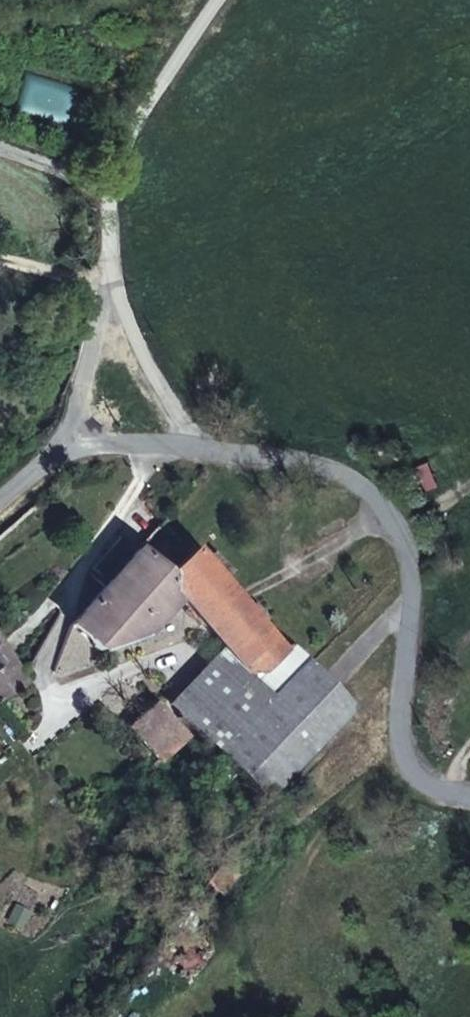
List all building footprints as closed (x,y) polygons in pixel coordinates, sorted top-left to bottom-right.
[(181,590),(255,669),(265,671),(290,644),(228,577),(210,558),(165,509),(76,627),(106,655),(148,639),(181,590)] [(217,552),(210,558),(228,577),(234,570),(217,552)] [(0,710),(32,673),(0,627),(0,709),(0,710)] [(268,705),(223,657),(177,698),(270,794),(359,707),(312,659),(268,705)] [(135,725),(169,760),(193,737),(159,700),(135,725)]
